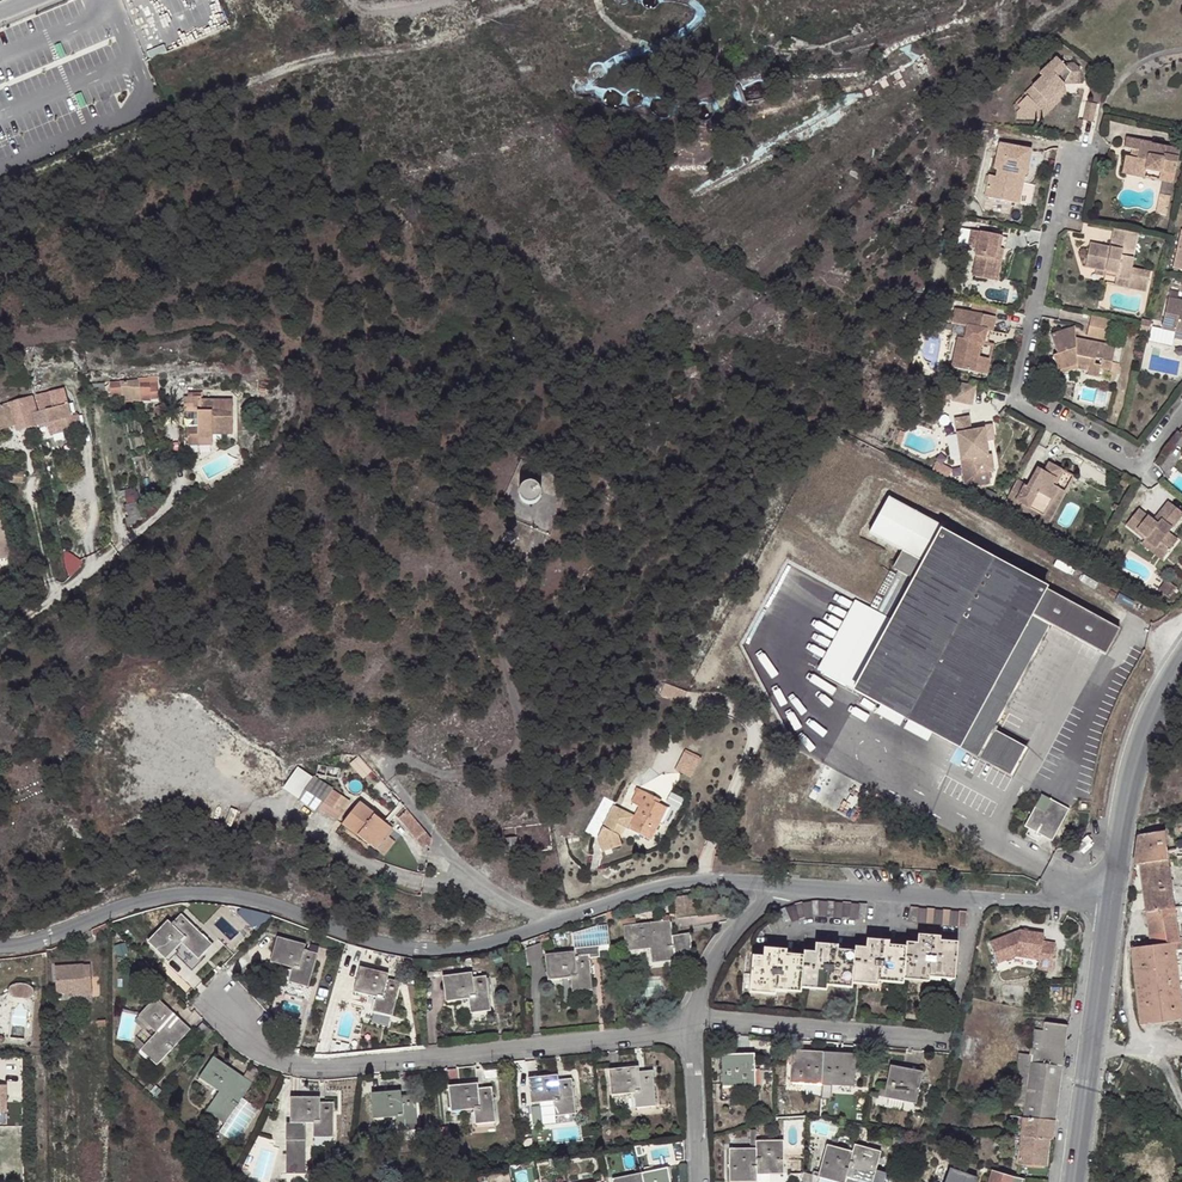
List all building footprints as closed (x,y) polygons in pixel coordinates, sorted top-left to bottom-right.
[(1031,100),(1026,106),(1026,108),(1023,110),(1024,116),(1044,115),(1046,108),(1071,84),(1071,82),(1080,72),(1074,66),(1069,60),(1060,67),(1052,76),(1054,78),(1043,86),(1034,96),(1035,98),(1031,100)] [(1085,65),(1074,66),(1080,72),(1071,82),(1071,84),(1046,108),(1044,115),(1049,120),(1074,97),(1074,85),(1089,85),(1090,71),(1085,65)] [(1050,74),(1052,76),(1060,67),(1050,74)] [(1033,94),(1034,96),(1043,86),(1033,94)] [(1100,113),(1102,104),(1092,102),(1088,119),(1098,122),(1100,113)] [(1164,155),(1167,147),(1128,137),(1125,147),(1133,149),(1140,151),(1139,159),(1131,157),(1127,156),(1123,173),(1145,178),(1146,170),(1176,178),(1180,158),(1164,155)] [(998,176),(993,197),(1016,203),(1020,183),(1014,181),(1017,172),(1028,173),(1030,173),(1035,151),(1005,145),(1000,168),(1003,169),(1001,177),(998,176)] [(1181,150),(1167,147),(1164,155),(1180,158),(1181,150)] [(1140,151),(1133,149),(1131,157),(1139,159),(1140,151)] [(1146,170),(1145,178),(1174,185),(1176,178),(1146,170)] [(1020,183),(1016,203),(1022,204),(1028,173),(1017,172),(1014,181),(1020,183)] [(987,196),(993,197),(998,176),(992,175),(987,196)] [(1168,214),(1171,200),(1163,198),(1158,212),(1168,214)] [(981,255),(986,231),(973,227),(969,245),(976,246),(975,254),(981,255)] [(1138,245),(1140,232),(1117,227),(1112,243),(1112,250),(1105,249),(1107,242),(1093,240),(1087,265),(1107,268),(1119,272),(1118,276),(1132,278),(1133,271),(1136,255),(1123,254),(1124,243),(1138,245)] [(981,255),(976,277),(996,281),(1001,259),(996,258),(999,249),(1008,250),(1011,237),(986,231),(981,255)] [(1136,255),(1138,245),(1124,243),(1123,254),(1136,255)] [(1132,278),(1130,289),(1147,292),(1151,275),(1133,271),(1132,278)] [(1130,289),(1132,278),(1118,276),(1106,273),(1105,283),(1130,289)] [(1173,298),(1166,327),(1179,331),(1181,326),(1181,327),(1181,299),(1173,298)] [(1002,308),(977,303),(975,312),(959,308),(956,322),(972,326),(970,338),(963,337),(957,366),(980,371),(983,356),(986,342),(989,343),(991,329),(996,330),(997,330),(1002,308)] [(1113,335),(1117,318),(1094,313),(1091,323),(1098,325),(1096,331),(1113,335)] [(1098,325),(1091,323),(1090,330),(1096,331),(1098,325)] [(1154,325),(1145,324),(1143,332),(1152,334),(1154,325)] [(1119,342),(1097,337),(1095,341),(1080,337),(1080,332),(1079,330),(1067,326),(1055,331),(1062,351),(1057,353),(1063,366),(1084,360),(1095,363),(1093,367),(1094,371),(1103,373),(1105,364),(1115,367),(1116,358),(1119,342)] [(1095,341),(1097,337),(1097,335),(1080,332),(1080,337),(1095,341)] [(269,356),(260,357),(261,365),(270,364),(269,356)] [(983,356),(980,371),(992,373),(995,358),(983,356)] [(1123,360),(1116,358),(1115,367),(1114,368),(1122,370),(1123,360)] [(1084,360),(1063,366),(1065,371),(1083,365),(1093,367),(1095,363),(1084,360)] [(1105,364),(1103,373),(1113,374),(1114,368),(1115,367),(1105,364)] [(138,380),(118,381),(120,398),(121,410),(135,409),(135,401),(139,402),(138,384),(138,380)] [(120,398),(118,381),(106,382),(108,399),(120,398)] [(979,386),(960,382),(957,400),(978,403),(979,386)] [(150,383),(138,384),(139,402),(151,401),(150,383)] [(0,405),(0,418),(6,416),(6,419),(7,420),(11,418),(13,424),(15,430),(47,421),(49,428),(51,434),(61,432),(59,425),(68,423),(65,416),(69,415),(61,388),(46,391),(50,407),(43,409),(40,397),(31,399),(30,396),(0,405)] [(188,430),(192,446),(202,444),(201,438),(214,435),(213,430),(212,426),(222,424),(222,428),(233,425),(226,393),(196,399),(195,396),(182,399),(179,399),(182,414),(187,413),(195,412),(198,428),(188,430)] [(198,428),(195,412),(187,413),(184,420),(186,428),(188,430),(198,428)] [(69,415),(65,416),(68,423),(78,420),(76,413),(69,415)] [(0,418),(0,428),(13,424),(11,418),(7,420),(6,419),(6,416),(0,418)] [(972,417),(956,418),(958,432),(962,455),(962,459),(975,457),(977,471),(993,469),(992,453),(990,453),(987,428),(973,429),(972,417)] [(911,431),(905,429),(901,441),(907,443),(911,431)] [(962,455),(958,432),(949,433),(953,457),(962,455)] [(201,438),(202,444),(215,441),(214,435),(201,438)] [(1028,488),(1018,482),(1006,505),(1013,509),(1018,504),(1043,519),(1057,490),(1051,487),(1058,472),(1047,466),(1042,475),(1041,474),(1035,485),(1031,482),(1028,488)] [(25,472),(10,470),(8,482),(23,483),(25,472)] [(1035,485),(1041,474),(1036,471),(1031,482),(1035,485)] [(1051,487),(1057,490),(1056,489),(1063,476),(1058,472),(1051,487)] [(518,490),(516,496),(518,502),(522,507),(527,510),(533,510),(539,507),(543,502),(544,497),(543,491),(539,486),(533,483),(527,483),(522,486),(518,490)] [(1018,504),(1013,509),(1047,529),(1064,496),(1057,490),(1043,519),(1018,504)] [(1160,546),(1163,543),(1173,550),(1181,538),(1172,531),(1181,518),(1181,508),(1172,500),(1165,509),(1169,512),(1161,522),(1157,519),(1146,511),(1134,526),(1149,538),(1160,546)] [(140,518),(136,501),(122,506),(126,517),(121,520),(125,528),(140,518)] [(1165,509),(1157,519),(1161,522),(1169,512),(1165,509)] [(895,625),(857,694),(857,696),(947,745),(1011,781),(1028,753),(1019,748),(996,736),(1006,719),(1011,711),(1052,629),(1102,656),(1112,660),(1124,637),(936,536),(920,565),(909,559),(899,576),(905,580),(884,617),(895,625)] [(1160,546),(1149,538),(1146,542),(1167,558),(1173,550),(1163,543),(1160,546)] [(1180,587),(1169,579),(1161,589),(1172,598),(1180,587)] [(870,611),(833,681),(857,694),(895,625),(884,617),(870,611)] [(638,681),(654,689),(664,684),(665,681),(643,670),(638,681)] [(664,684),(654,689),(660,692),(664,684)] [(699,760),(682,752),(673,770),(690,778),(699,760)] [(351,769),(327,757),(323,768),(346,779),(351,769)] [(317,773),(303,791),(299,796),(308,805),(315,810),(318,806),(334,785),(317,773)] [(334,785),(318,806),(333,817),(348,796),(334,785)] [(658,803),(660,798),(644,790),(636,804),(642,807),(637,818),(615,808),(600,837),(607,854),(627,846),(624,839),(625,838),(616,833),(621,827),(629,832),(653,842),(670,808),(665,806),(658,803)] [(1051,847),(1071,812),(1043,796),(1024,831),(1051,847)] [(367,842),(385,819),(361,798),(341,821),(367,842)] [(432,836),(409,808),(400,815),(423,844),(426,844),(431,843),(433,837),(432,836)] [(394,827),(385,819),(367,842),(375,848),(394,827)] [(616,833),(625,838),(629,832),(621,827),(616,833)] [(1142,833),(1138,834),(1133,864),(1140,864),(1151,946),(1130,949),(1140,1026),(1181,1021),(1181,1002),(1176,951),(1181,950),(1181,944),(1165,832),(1142,833)] [(519,836),(504,837),(506,856),(520,855),(519,836)] [(694,894),(674,896),(676,914),(696,912),(694,894)] [(856,914),(860,900),(820,896),(778,905),(782,921),(813,911),(819,911),(856,914)] [(915,907),(903,906),(902,919),(913,921),(915,907)] [(962,924),(965,911),(923,908),(922,921),(962,924)] [(623,919),(623,925),(637,924),(636,917),(623,919)] [(179,927),(175,924),(152,945),(169,963),(178,956),(187,947),(202,963),(216,949),(188,919),(179,927)] [(673,935),(671,920),(659,922),(637,924),(623,925),(625,951),(649,948),(652,963),(676,960),(673,935)] [(611,948),(609,923),(595,924),(573,931),(575,947),(601,944),(603,949),(611,948)] [(1019,930),(988,942),(996,963),(1016,956),(1039,959),(1037,969),(1051,971),(1055,944),(1043,942),(1044,934),(1019,930)] [(549,933),(540,936),(542,943),(551,939),(549,933)] [(691,933),(673,935),(676,960),(689,959),(693,950),(691,933)] [(931,971),(958,972),(960,941),(937,940),(937,934),(924,944),(910,943),(909,947),(892,946),(891,940),(881,939),(880,946),(862,945),(862,950),(839,949),(838,944),(826,944),(824,953),(808,951),(808,955),(784,954),(784,950),(772,949),(771,956),(756,955),(753,990),(782,993),(782,989),(803,991),(804,987),(830,989),(830,984),(853,986),(853,983),(879,984),(879,980),(905,982),(905,976),(930,977),(931,971)] [(308,988),(319,956),(306,950),(307,946),(277,935),(270,960),(292,968),(288,981),(308,988)] [(542,943),(527,948),(529,962),(544,957),(542,943)] [(602,952),(603,949),(601,944),(575,947),(576,952),(546,954),(549,980),(572,979),(574,993),(593,991),(591,961),(592,954),(602,952)] [(126,945),(114,948),(117,959),(129,955),(126,945)] [(178,956),(196,975),(205,967),(202,963),(187,947),(178,956)] [(353,952),(346,950),(342,962),(349,965),(353,952)] [(82,964),(55,965),(56,992),(74,991),(73,987),(93,986),(93,963),(82,964)] [(170,967),(165,963),(159,969),(164,974),(170,967)] [(391,1020),(400,985),(386,982),(387,978),(357,970),(351,995),(373,1001),(370,1014),(391,1020)] [(491,1015),(487,979),(473,980),(472,975),(442,978),(444,1004),(467,1003),(469,1017),(491,1015)] [(11,993),(17,999),(32,1000),(38,996),(37,991),(35,989),(34,987),(32,986),(29,985),(24,985),(21,985),(17,986),(14,988),(11,993)] [(93,986),(73,987),(74,991),(74,995),(94,994),(93,986)] [(190,1035),(158,1000),(138,1018),(154,1035),(137,1051),(153,1068),(190,1035)] [(1061,1068),(1064,1068),(1070,1027),(1046,1024),(1045,1031),(1036,1030),(1033,1053),(1034,1053),(1042,1054),(1040,1064),(1061,1068)] [(785,1085),(820,1088),(824,1053),(788,1050),(785,1085)] [(824,1053),(820,1088),(850,1090),(855,1055),(824,1053)] [(1048,1141),(1050,1142),(1061,1068),(1040,1064),(1042,1054),(1034,1053),(1033,1057),(1027,1056),(1020,1105),(1027,1105),(1025,1116),(1023,1115),(1020,1137),(1022,1137),(1048,1141)] [(756,1088),(755,1056),(721,1058),(722,1089),(756,1088)] [(255,1086),(213,1060),(200,1082),(221,1095),(208,1115),(228,1127),(255,1086)] [(651,1108),(647,1073),(634,1074),(633,1067),(601,1071),(605,1096),(626,1094),(628,1109),(651,1108)] [(918,1105),(922,1071),(889,1067),(885,1102),(918,1105)] [(570,1116),(566,1080),(552,1082),(551,1076),(520,1079),(524,1106),(548,1104),(550,1118),(570,1116)] [(490,1125),(485,1090),(471,1091),(470,1084),(442,1087),(445,1114),(467,1111),(468,1127),(490,1125)] [(413,1133),(410,1098),(397,1099),(396,1093),(365,1096),(369,1122),(391,1120),(392,1136),(413,1133)] [(330,1143),(329,1108),(315,1108),(315,1101),(288,1100),(287,1126),(288,1127),(303,1127),(308,1127),(308,1143),(330,1143)] [(302,1178),(303,1127),(288,1127),(287,1126),(284,1126),(283,1177),(302,1178)] [(223,1135),(219,1135),(219,1136),(217,1139),(218,1142),(221,1144),(224,1144),(226,1143),(227,1141),(226,1137),(225,1136),(223,1135)] [(756,1135),(757,1145),(758,1173),(785,1171),(783,1135),(756,1135)] [(870,1137),(863,1135),(860,1145),(867,1146),(870,1137)] [(1022,1137),(1020,1137),(1017,1163),(1044,1167),(1048,1141),(1022,1137)] [(910,1146),(900,1144),(898,1151),(909,1153),(910,1146)] [(757,1145),(750,1145),(727,1145),(729,1181),(758,1181),(758,1173),(757,1145)] [(853,1157),(847,1181),(876,1181),(884,1155),(855,1148),(853,1157)] [(853,1157),(825,1150),(819,1181),(847,1181),(853,1157)] [(973,1174),(946,1166),(941,1181),(971,1181),(973,1174)] [(645,1181),(673,1181),(671,1170),(644,1176),(645,1181)] [(1028,1180),(993,1172),(991,1181),(1028,1181),(1028,1180)]
